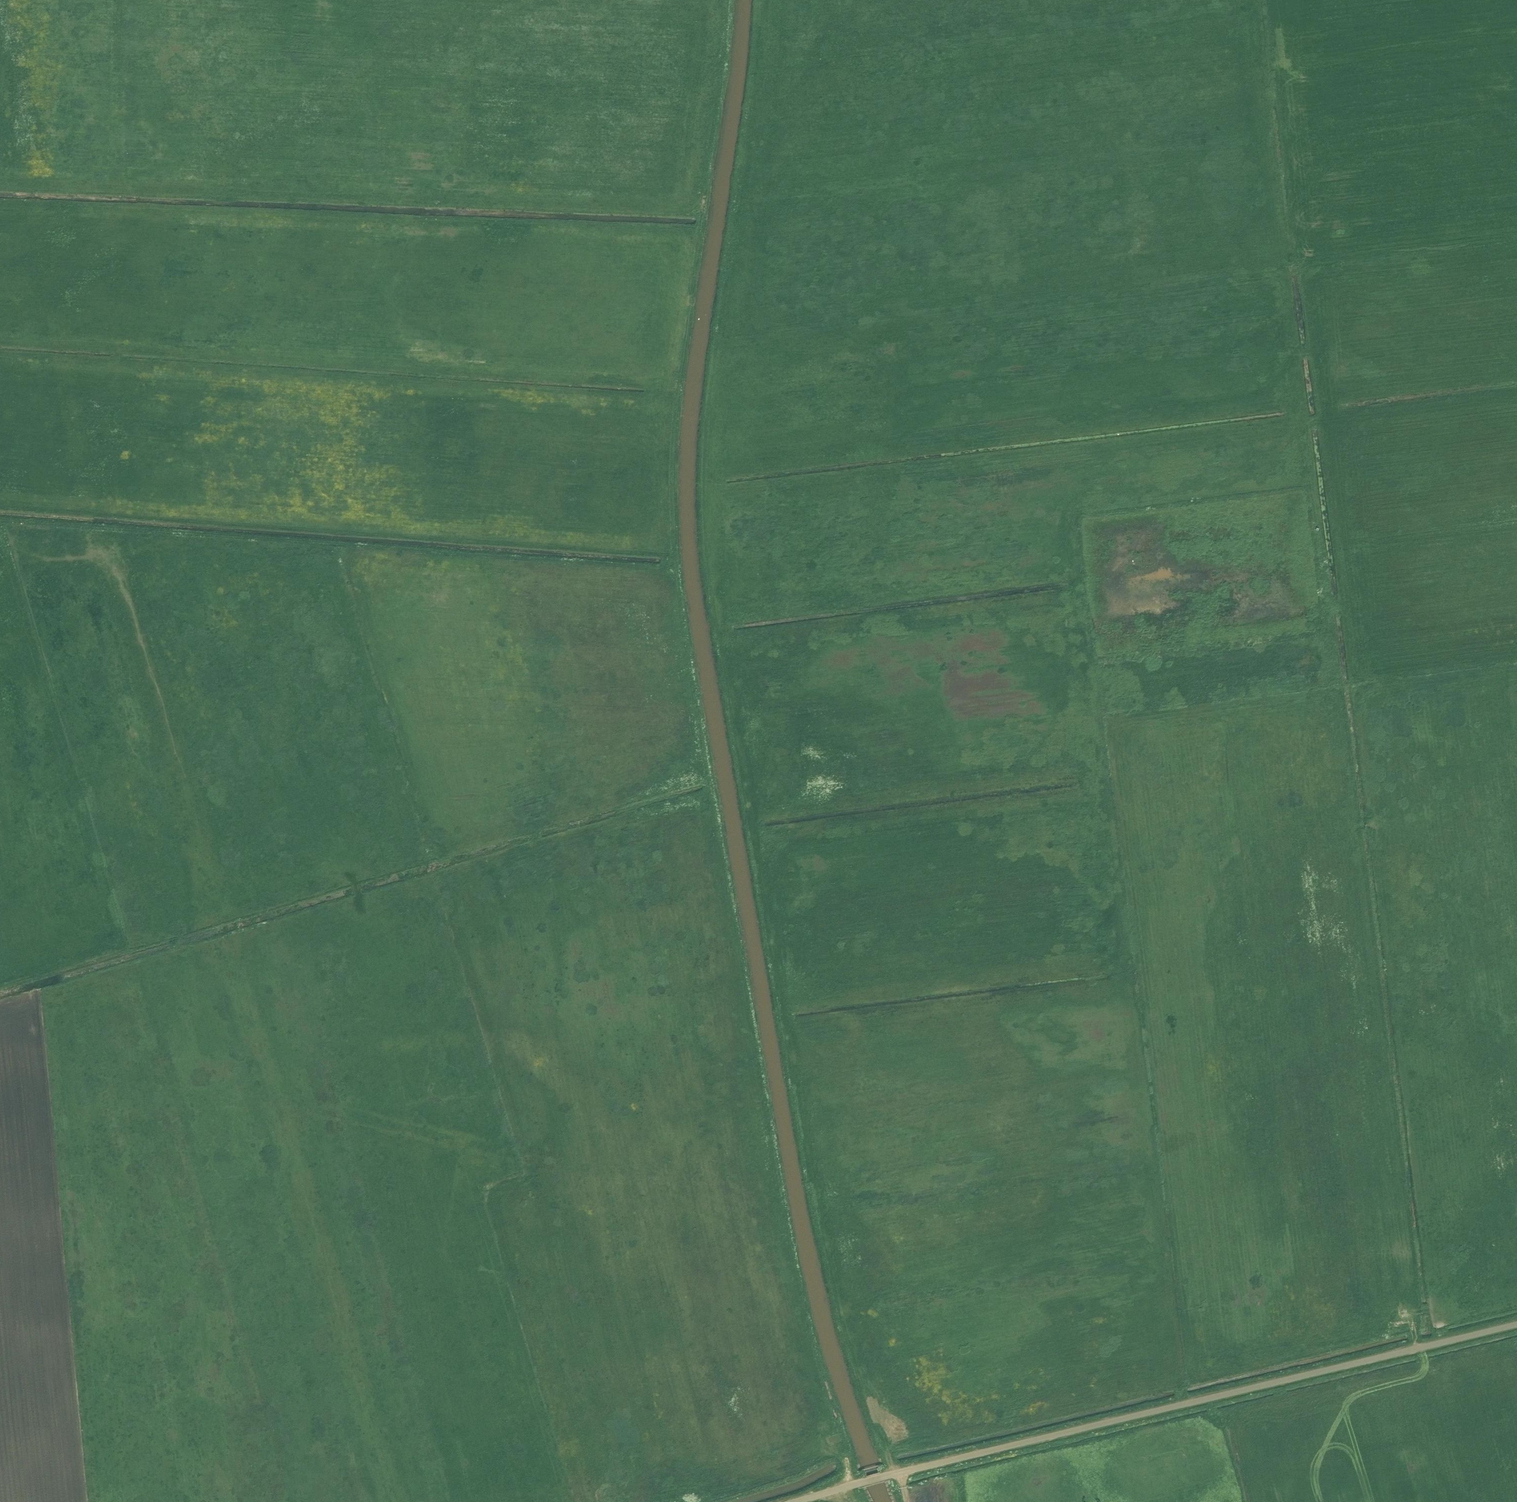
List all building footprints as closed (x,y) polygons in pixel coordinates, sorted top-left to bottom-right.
[(18,1000),(20,1006),(40,1000),(38,994),(18,1000)]
